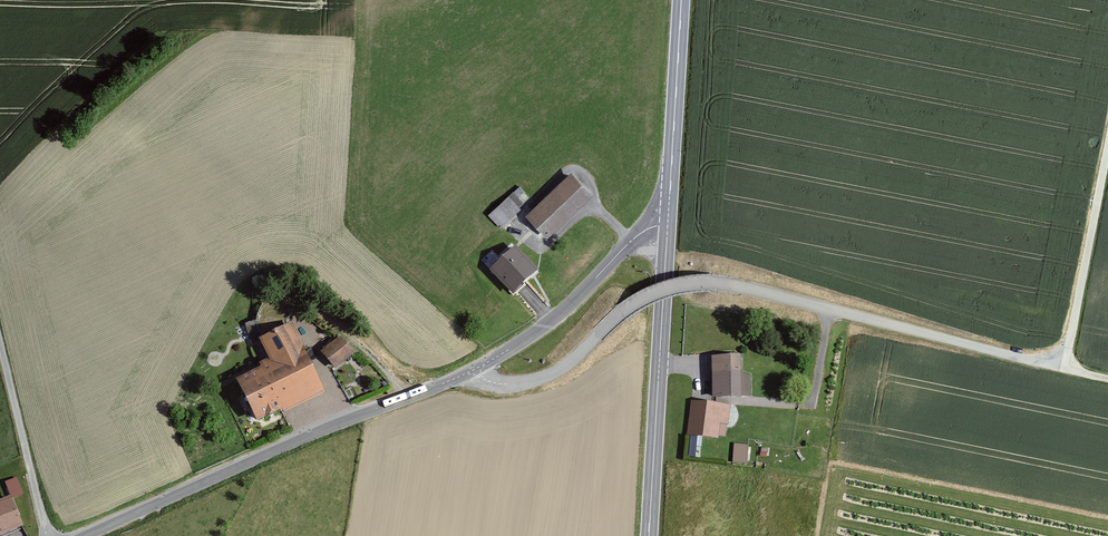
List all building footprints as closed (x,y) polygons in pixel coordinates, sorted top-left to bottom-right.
[(524,217),(545,239),(592,196),(571,174),(524,217)] [(520,184),(489,212),(501,225),(532,197),(520,184)] [(492,270),(513,293),(520,287),(538,270),(516,247),(492,270)] [(257,323),(258,319),(245,323),(252,343),(261,340),(259,336),(262,335),(260,332),(257,323)] [(259,362),(261,365),(235,378),(257,420),(282,408),(284,412),(327,391),(292,320),(286,323),(274,329),(262,335),(259,336),(261,340),(270,357),(259,362)] [(336,340),(322,351),(334,366),(350,353),(354,350),(341,336),(336,340)] [(711,396),(748,396),(748,372),(740,372),(740,356),(711,356),(711,396)] [(724,402),(692,400),(689,433),(721,436),(724,402)] [(734,442),(733,460),(748,461),(749,443),(734,442)] [(17,476),(5,481),(7,487),(10,495),(12,495),(13,497),(23,493),(17,476)] [(23,524),(13,497),(12,495),(10,495),(8,496),(0,499),(0,532),(22,524),(23,524)]
